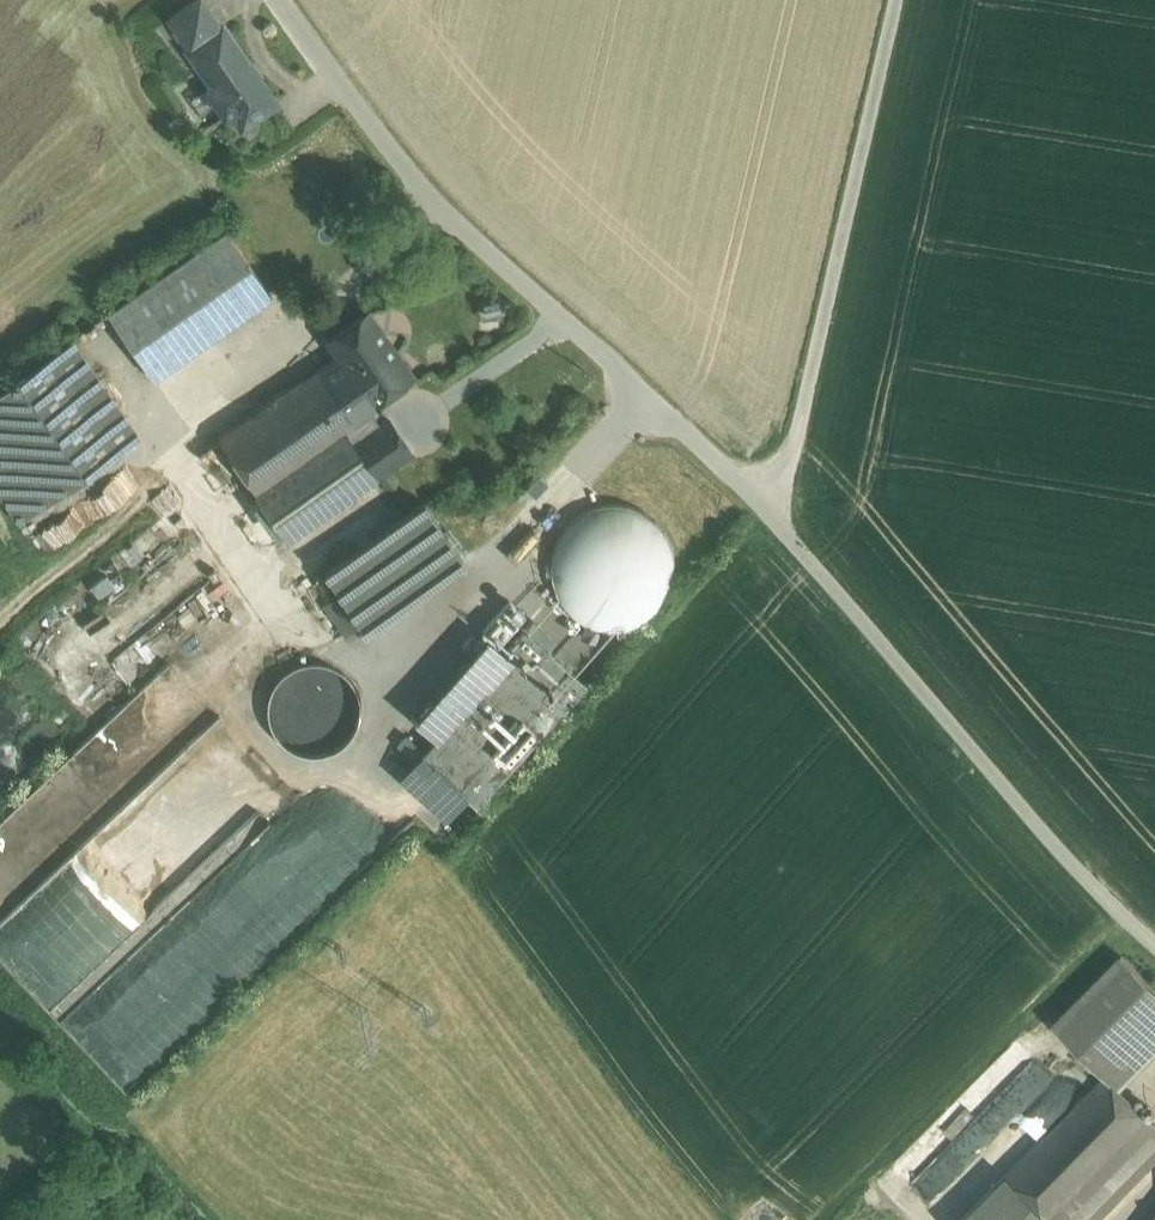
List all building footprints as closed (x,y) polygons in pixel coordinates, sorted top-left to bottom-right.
[(202,0),(191,0),(169,16),(189,44),(218,23),(202,0)] [(277,101),(221,21),(218,23),(189,44),(186,46),(210,81),(208,91),(226,116),(236,118),(250,108),(256,116),(277,101)] [(272,295),(225,229),(107,311),(154,378),(272,295)] [(412,373),(367,310),(328,339),(338,354),(372,401),(374,400),(412,373)] [(52,350),(0,387),(0,426),(50,497),(120,448),(52,350)] [(338,354),(219,437),(257,491),(378,406),(374,400),(372,401),(338,354)] [(378,406),(257,491),(302,556),(372,507),(411,480),(412,480),(396,457),(416,444),(395,412),(387,417),(378,406)] [(0,426),(0,493),(19,519),(50,497),(0,426)] [(39,542),(124,482),(115,469),(30,530),(39,542)] [(411,480),(372,507),(385,527),(323,570),(361,625),(462,554),(411,480)] [(181,540),(82,621),(111,658),(210,578),(181,540)] [(469,803),(579,676),(517,623),(540,597),(529,588),(516,604),(505,594),(402,713),(424,732),(390,772),(441,815),(459,794),(469,803)] [(357,725),(361,707),(357,688),(347,673),(331,663),(313,659),(295,663),(280,673),(269,688),(266,707),(270,725),(280,740),(295,750),(314,754),(332,750),(347,740),(357,725)] [(151,901),(214,877),(217,853),(239,844),(266,821),(256,809),(224,821),(237,810),(218,758),(218,753),(235,755),(212,728),(209,731),(207,750),(194,735),(154,769),(154,770),(152,771),(93,822),(112,824),(100,834),(89,833),(86,862),(92,878),(77,884),(57,881),(56,894),(99,899),(86,904),(95,914),(91,948),(149,898),(151,901)] [(1054,1023),(1105,1074),(1119,1088),(1154,1051),(1154,987),(1122,955),(1054,1023)] [(959,1219),(1098,1219),(1145,1173),(1119,1147),(1148,1117),(1119,1088),(1105,1074),(959,1219)] [(1119,1147),(1145,1173),(1154,1163),(1154,1124),(1148,1117),(1119,1147)]
